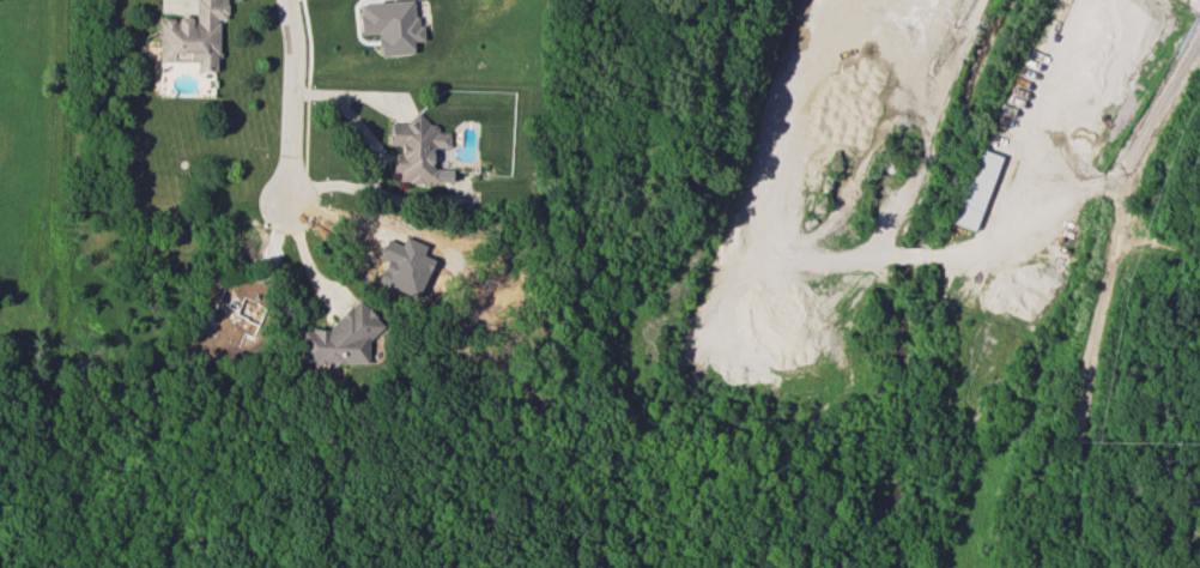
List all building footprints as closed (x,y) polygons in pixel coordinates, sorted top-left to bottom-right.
[(196,62),(196,71),(216,71),(218,20),(226,20),(227,0),(195,0),(194,19),(160,18),(159,61),(196,62)] [(379,55),(413,53),(412,41),(423,41),(422,25),(415,25),(414,0),(359,3),(360,34),(378,32),(379,55)] [(394,181),(451,183),(452,169),(433,168),(434,147),(448,148),(448,132),(437,132),(437,124),(417,123),(417,124),(388,123),(388,145),(395,145),(394,181)] [(949,222),(972,231),(1001,157),(978,148),(949,222)] [(368,363),(368,342),(384,324),(357,298),(328,329),(300,329),(300,363),(368,363)]
